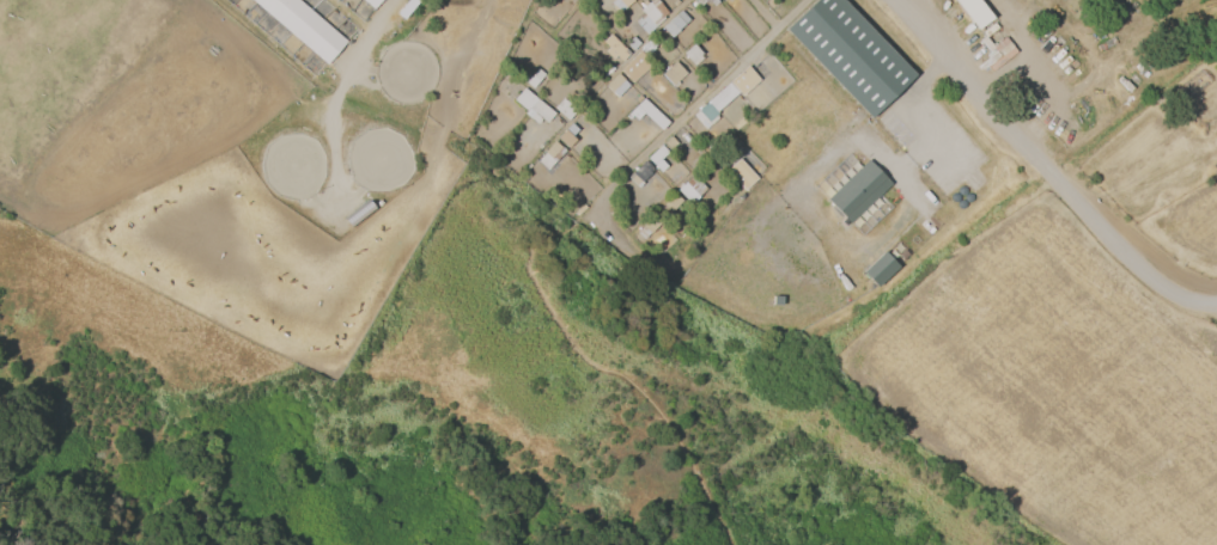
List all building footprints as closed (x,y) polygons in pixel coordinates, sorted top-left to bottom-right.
[(323,63),(251,0),(298,0),(345,41),(346,42),(325,65),(323,63)] [(362,21),(371,9),(361,0),(338,0),(362,21)] [(372,8),(362,0),(379,0),(372,8)] [(396,18),(411,0),(425,0),(426,1),(406,25),(396,18)] [(609,1),(611,0),(632,0),(619,12),(609,1)] [(644,14),(643,13),(656,0),(669,14),(664,19),(669,24),(670,23),(676,30),(669,37),(663,30),(659,33),(667,41),(661,47),(637,20),(644,14)] [(695,4),(701,0),(717,0),(719,4),(713,7),(711,4),(701,10),(695,4)] [(784,29),(813,0),(842,0),(914,74),(869,117),(784,29)] [(978,0),(954,0),(977,29),(992,17),(978,0)] [(688,19),(679,9),(661,26),(669,36),(688,19)] [(609,49),(597,35),(604,29),(616,44),(609,49)] [(634,54),(627,47),(634,38),(641,45),(634,54)] [(647,59),(641,51),(650,43),(653,41),(658,47),(655,49),(656,50),(647,59)] [(681,51),(690,62),(700,53),(692,43),(681,51)] [(640,57),(638,55),(640,53),(647,60),(643,63),(638,60),(640,57)] [(633,85),(623,73),(629,67),(627,66),(634,60),(645,73),(633,85)] [(659,73),(670,85),(683,72),(674,60),(659,73)] [(619,99),(607,88),(619,75),(631,87),(619,99)] [(535,79),(541,85),(535,91),(528,85),(535,79)] [(732,85),(738,79),(748,88),(729,104),(722,93),(728,88),(731,92),(735,88),(732,85)] [(523,104),(530,93),(538,99),(531,110),(523,104)] [(534,112),(541,103),(548,109),(541,118),(534,112)] [(646,103),(661,116),(651,125),(637,112),(646,103)] [(565,105),(576,115),(570,122),(559,112),(565,105)] [(707,108),(717,117),(710,123),(700,114),(707,108)] [(754,118),(760,124),(752,133),(746,127),(754,118)] [(566,147),(559,140),(566,131),(573,139),(570,142),(572,145),(568,149),(566,147)] [(665,146),(673,139),(679,146),(671,153),(665,146)] [(555,142),(562,148),(555,157),(549,151),(555,142)] [(724,147),(732,157),(719,170),(710,161),(724,147)] [(655,155),(664,165),(658,171),(649,161),(655,155)] [(866,159),(890,183),(850,222),(826,198),(866,159)] [(634,174),(643,167),(652,177),(643,185),(634,174)] [(686,185),(693,192),(686,200),(679,194),(686,185)] [(668,203),(675,196),(683,203),(677,212),(668,203)] [(664,208),(668,204),(673,209),(669,213),(664,208)] [(653,219),(661,226),(651,234),(644,227),(653,219)] [(861,271),(876,287),(897,266),(882,251),(861,271)]
